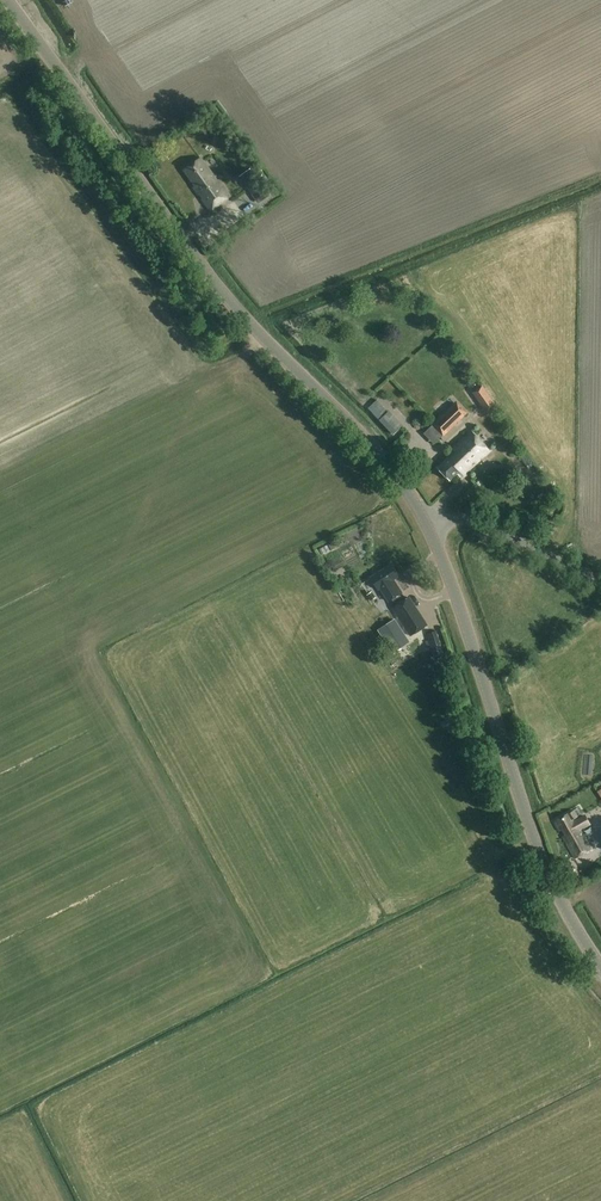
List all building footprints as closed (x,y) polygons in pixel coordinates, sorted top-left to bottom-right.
[(212,174),(200,157),(184,169),(196,187),(194,189),(210,211),(230,197),(213,174),(212,174)] [(249,179),(243,183),(248,190),(260,182),(250,168),(244,172),(249,179)] [(476,391),(489,411),(495,407),(482,386),(476,391)] [(432,424),(444,435),(467,413),(456,401),(432,424)] [(460,479),(488,451),(469,432),(450,450),(453,452),(436,468),(449,482),(456,475),(460,479)] [(401,594),(391,580),(398,576),(390,565),(369,579),(376,589),(378,589),(388,603),(401,594)] [(375,597),(371,592),(367,595),(371,601),(375,597)] [(409,597),(393,607),(411,636),(427,625),(409,597)] [(393,652),(409,641),(395,619),(378,630),(393,652)] [(436,631),(427,635),(431,647),(435,646),(440,644),(436,631)] [(575,859),(591,851),(574,818),(578,816),(575,810),(554,821),(575,859)]
